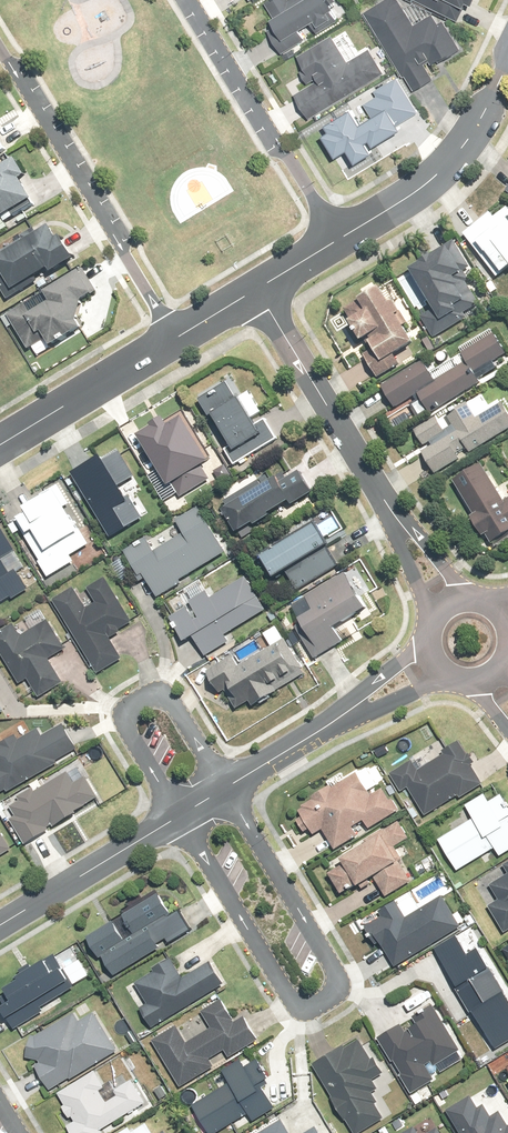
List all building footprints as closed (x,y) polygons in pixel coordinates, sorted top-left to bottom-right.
[(264,1),(278,24),(265,32),(279,55),(305,40),(301,32),(309,27),(314,35),(337,20),(332,12),(338,8),(334,2),(337,0),(266,0),(264,1)] [(363,16),(401,81),(405,79),(413,92),(432,81),(423,65),(431,61),(435,67),(458,54),(441,25),(436,28),(431,18),(412,29),(396,0),(389,0),(363,16)] [(454,22),(462,5),(470,9),(474,0),(407,0),(454,22)] [(310,120),(386,74),(371,50),(351,63),(336,37),(297,60),(302,70),(299,72),(306,84),(309,81),(312,86),(296,96),(310,120)] [(415,114),(394,78),(370,93),(374,99),(361,107),(369,120),(361,125),(351,109),(322,126),(327,135),(322,139),(334,159),(347,151),(356,165),(374,155),(371,150),(403,131),(399,124),(415,114)] [(12,156),(0,163),(0,218),(31,199),(19,179),(24,175),(12,156)] [(461,234),(494,276),(505,268),(506,270),(507,268),(507,212),(505,208),(490,219),(486,214),(461,234)] [(57,227),(43,236),(39,228),(25,236),(26,239),(0,254),(0,259),(19,290),(57,267),(60,273),(83,259),(70,237),(65,239),(57,227)] [(405,271),(429,312),(419,318),(431,338),(464,319),(461,314),(476,305),(463,283),(466,281),(461,272),(468,268),(452,241),(414,262),(416,265),(405,271)] [(44,343),(41,338),(50,332),(59,346),(89,328),(85,322),(90,301),(102,294),(88,271),(51,294),(57,304),(38,315),(31,303),(9,317),(30,352),(44,343)] [(384,306),(374,288),(353,299),(354,302),(341,309),(348,320),(344,322),(356,343),(361,340),(368,353),(359,358),(372,380),(397,365),(391,355),(409,345),(400,328),(407,324),(394,300),(384,306)] [(460,354),(451,359),(445,349),(434,356),(441,366),(428,374),(420,361),(378,387),(392,409),(414,395),(418,401),(411,406),(417,416),(434,405),(436,409),(476,383),(475,381),(493,369),(489,363),(502,354),(488,331),(457,350),(460,354)] [(231,381),(203,398),(233,447),(229,450),(238,465),(281,439),(269,419),(263,423),(258,416),(265,412),(252,391),(241,398),(231,381)] [(507,430),(507,419),(499,404),(473,419),(464,404),(436,420),(434,417),(410,431),(422,450),(418,453),(431,475),(507,430)] [(134,434),(136,438),(164,484),(169,481),(178,496),(207,479),(200,466),(211,460),(185,416),(183,413),(164,424),(160,415),(148,422),(149,425),(134,434)] [(102,452),(70,470),(108,534),(140,515),(127,493),(123,496),(116,485),(121,482),(134,475),(118,449),(105,457),(102,452)] [(451,481),(470,515),(465,517),(477,538),(481,535),(486,544),(507,532),(507,497),(500,502),(479,465),(451,481)] [(258,480),(256,478),(223,499),(225,503),(219,507),(237,535),(259,521),(262,524),(279,513),(278,511),(296,500),(310,491),(295,467),(270,482),(266,475),(258,480)] [(70,504),(57,484),(27,502),(31,508),(7,523),(13,533),(20,529),(39,560),(37,561),(46,576),(73,560),(70,554),(84,546),(88,543),(78,527),(65,507),(70,504)] [(164,596),(233,551),(204,505),(181,520),(188,531),(159,550),(149,536),(128,551),(144,576),(148,574),(164,596)] [(312,522),(257,555),(271,578),(279,573),(283,571),(294,589),(329,568),(337,563),(327,547),(312,522)] [(0,530),(0,602),(8,596),(9,599),(26,588),(15,571),(20,568),(10,551),(13,550),(0,530)] [(366,607),(344,570),(302,596),(310,609),(297,617),(298,619),(291,623),(312,658),(341,640),(334,627),(366,607)] [(226,634),(264,610),(243,576),(208,597),(204,590),(165,614),(183,642),(186,640),(192,636),(204,655),(229,640),(226,634)] [(77,587),(57,599),(102,673),(126,659),(114,638),(125,632),(122,628),(134,621),(108,578),(91,588),(99,602),(89,608),(77,587)] [(0,634),(0,645),(22,684),(31,678),(41,696),(65,682),(52,659),(69,648),(53,620),(26,636),(19,623),(0,634)] [(311,673),(290,638),(244,666),(233,648),(219,657),(223,664),(210,672),(223,694),(229,690),(241,709),(257,699),(260,704),(311,673)] [(66,724),(46,735),(43,729),(23,740),(21,735),(0,746),(0,794),(11,789),(12,790),(62,763),(60,760),(79,749),(66,724)] [(448,749),(451,752),(422,770),(416,760),(394,773),(404,792),(411,788),(427,814),(462,793),(465,798),(487,785),(475,764),(479,761),(474,753),(471,755),(462,740),(448,749)] [(339,850),(403,810),(388,787),(380,792),(377,788),(382,785),(370,766),(338,787),(337,784),(316,797),(318,800),(309,805),(310,807),(304,810),(320,835),(327,830),(339,850)] [(77,783),(71,773),(45,787),(41,779),(33,784),(35,787),(20,795),(23,800),(13,805),(19,816),(14,819),(28,844),(90,809),(88,805),(99,798),(88,777),(77,783)] [(470,805),(478,817),(443,841),(463,870),(498,847),(505,856),(507,854),(507,810),(507,811),(501,801),(496,805),(487,793),(470,805)] [(369,839),(372,844),(350,857),(352,862),(334,873),(344,890),(363,880),(368,888),(381,881),(390,897),(415,882),(404,863),(407,861),(399,847),(413,838),(403,821),(389,830),(388,828),(369,839)] [(14,850),(2,828),(0,829),(0,858),(14,850)] [(494,885),(503,899),(493,906),(507,929),(507,876),(494,885)] [(112,920),(86,937),(112,980),(161,950),(157,944),(164,940),(167,946),(194,929),(180,906),(168,904),(160,891),(121,915),(132,933),(123,938),(112,920)] [(392,966),(457,929),(439,898),(416,911),(408,896),(378,914),(380,918),(360,930),(368,943),(373,941),(379,951),(382,949),(392,966)] [(434,949),(496,1049),(507,1041),(507,1000),(476,948),(467,954),(456,936),(434,949)] [(46,1008),(76,988),(81,985),(71,968),(68,970),(59,956),(25,977),(27,980),(13,989),(20,1000),(9,1007),(14,1015),(12,1016),(19,1028),(48,1010),(46,1008)] [(157,1026),(229,983),(215,960),(186,978),(175,959),(160,967),(162,971),(140,984),(151,1004),(146,1007),(157,1026)] [(204,1011),(214,1027),(190,1041),(181,1025),(156,1040),(183,1086),(220,1065),(216,1058),(229,1051),(232,1057),(262,1039),(249,1017),(239,1023),(225,999),(204,1011)] [(468,1058),(437,1004),(418,1016),(423,1025),(411,1032),(407,1024),(382,1038),(397,1063),(399,1061),(406,1074),(405,1075),(415,1092),(437,1079),(430,1065),(437,1061),(444,1072),(468,1058)] [(40,1036),(36,1036),(29,1058),(42,1060),(43,1063),(39,1065),(54,1090),(74,1078),(75,1080),(122,1051),(98,1014),(83,1023),(77,1013),(40,1036)] [(122,1014),(112,1020),(126,1044),(136,1037),(122,1014)] [(317,1064),(336,1097),(334,1098),(348,1122),(351,1121),(358,1132),(363,1132),(388,1118),(379,1103),(381,1102),(375,1091),(380,1089),(375,1080),(388,1072),(379,1057),(374,1059),(364,1040),(350,1048),(348,1046),(317,1064)] [(221,1090),(196,1106),(213,1132),(217,1132),(236,1121),(241,1127),(255,1118),(258,1122),(279,1108),(263,1084),(271,1079),(260,1061),(249,1068),(244,1060),(214,1080),(221,1090)] [(152,1109),(135,1079),(117,1089),(121,1097),(110,1104),(102,1092),(108,1088),(98,1071),(62,1093),(69,1105),(66,1107),(73,1119),(76,1117),(78,1122),(72,1126),(76,1132),(112,1132),(152,1109)] [(171,1094),(163,1083),(153,1091),(161,1101),(171,1094)] [(450,1110),(464,1132),(507,1132),(507,1119),(503,1112),(494,1117),(487,1105),(481,1109),(473,1096),(450,1110)] [(285,1120),(265,1132),(293,1132),(285,1120)] [(151,1124),(137,1132),(157,1132),(151,1124)]
